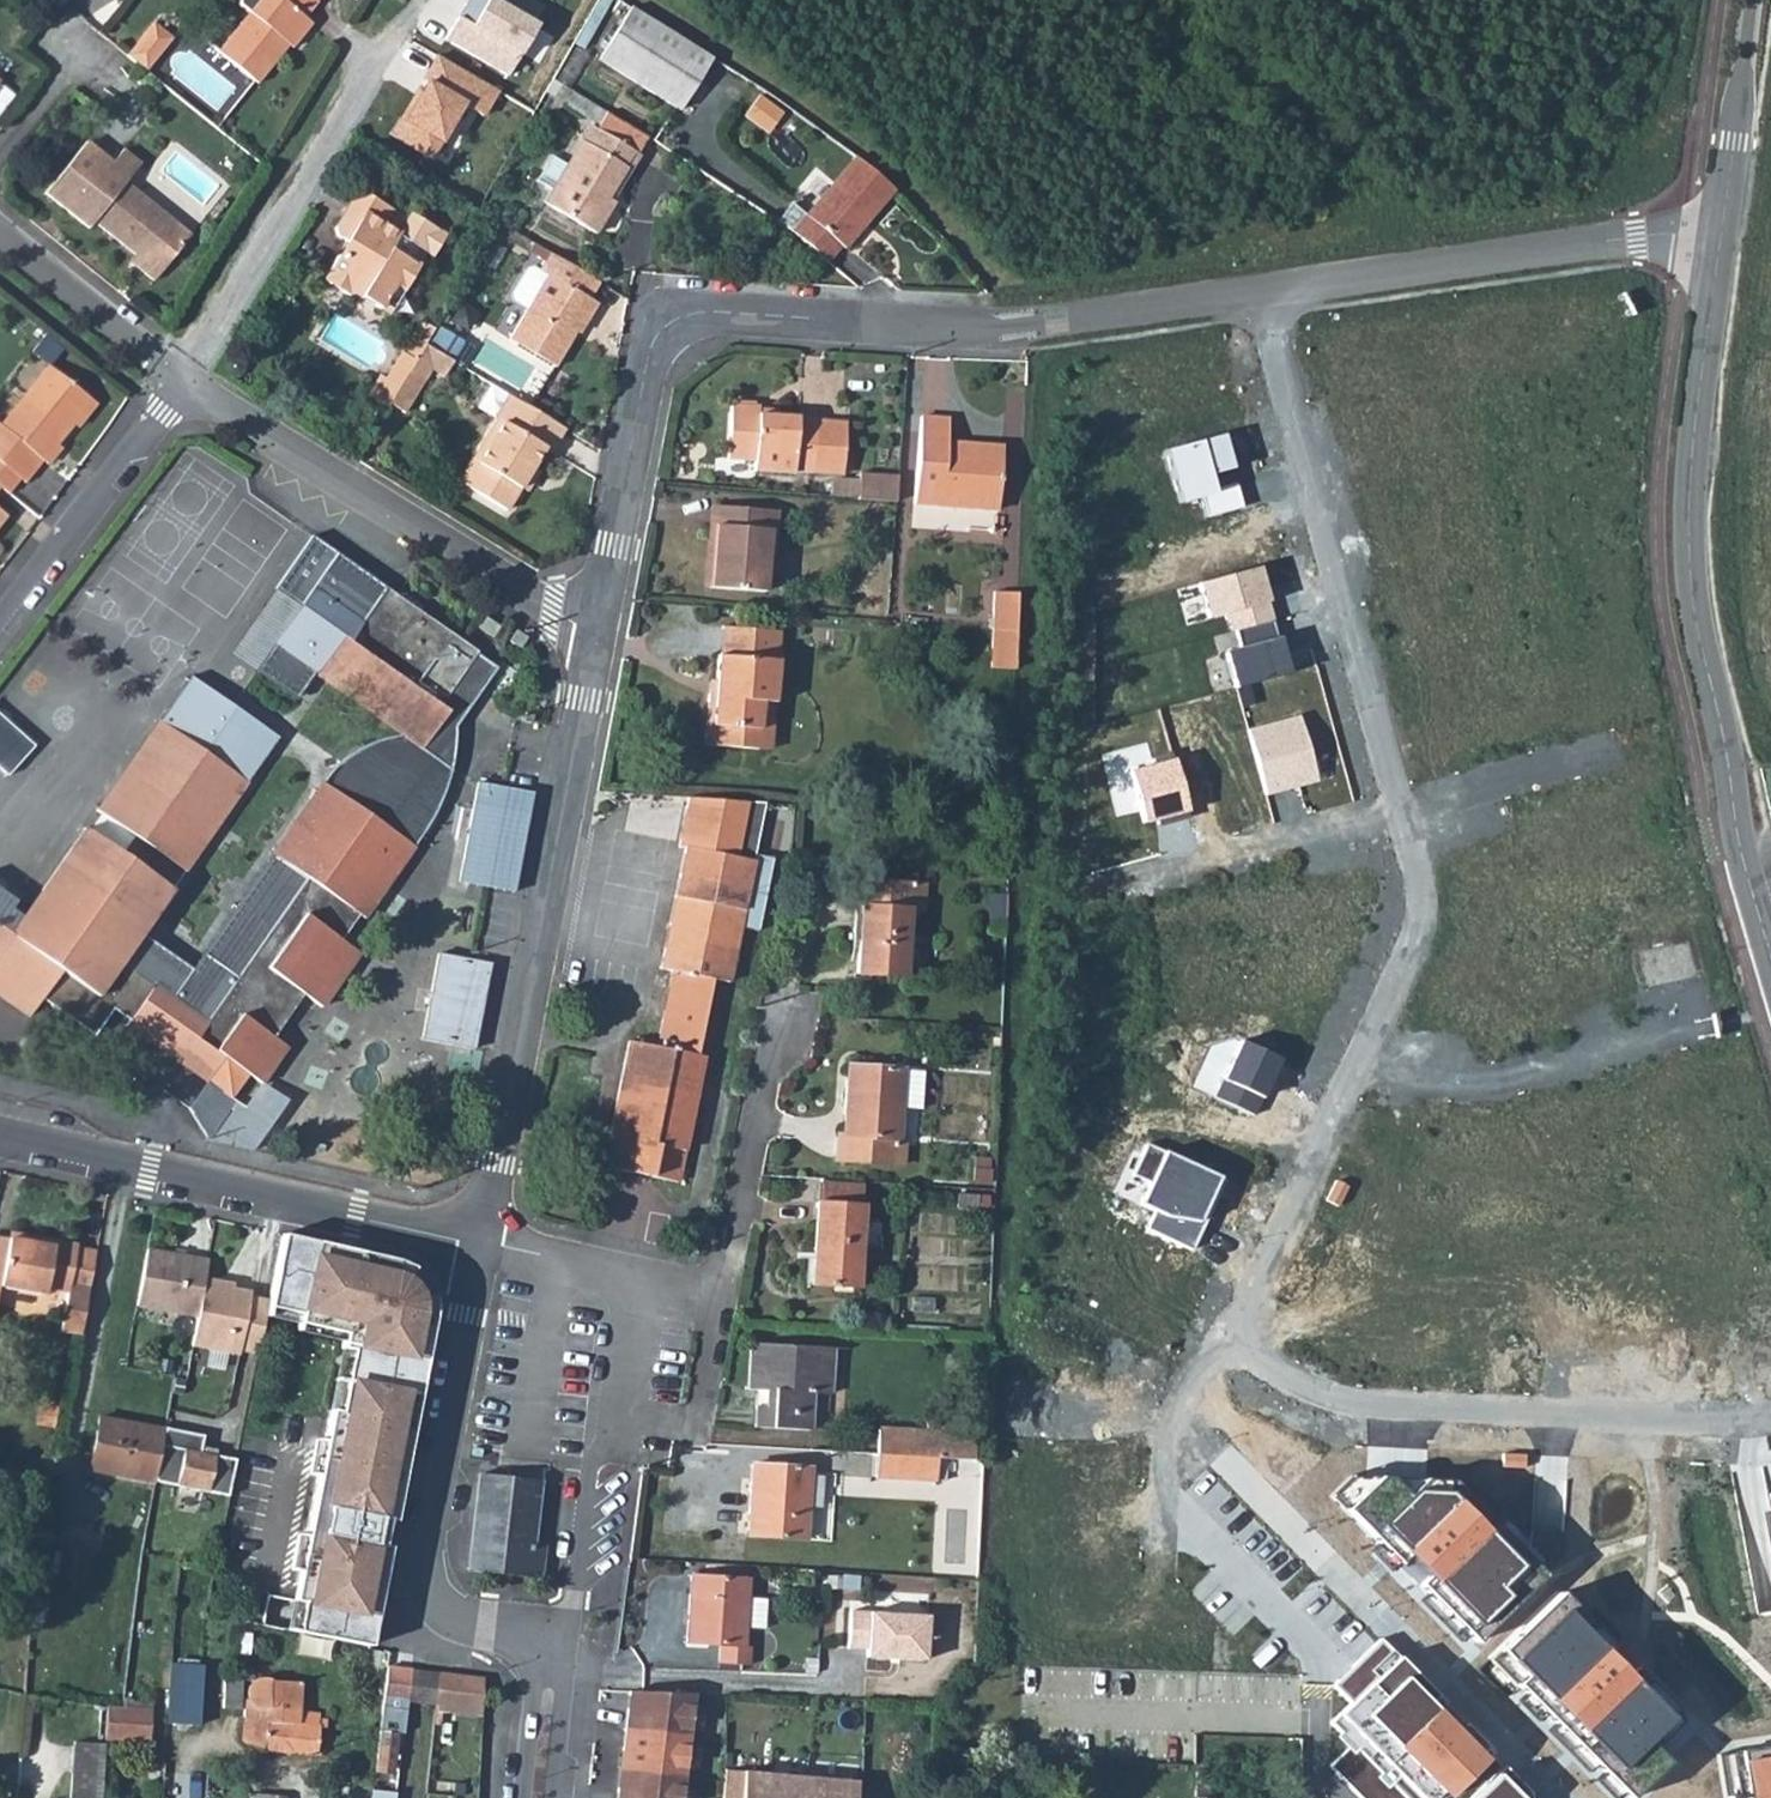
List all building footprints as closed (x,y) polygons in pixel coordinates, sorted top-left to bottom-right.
[(217,51),(256,83),(277,57),(271,52),(281,39),(291,48),(310,24),(303,18),(316,2),(315,1),(315,0),(235,0),(236,5),(247,14),(217,51)] [(472,26),(458,18),(444,41),(508,77),(538,25),(493,0),(487,0),(472,26)] [(710,58),(631,8),(599,58),(677,108),(710,58)] [(152,22),(133,45),(151,60),(170,37),(152,22)] [(574,43),(552,81),(572,92),(573,93),(595,56),(574,43)] [(551,80),(545,92),(565,104),(572,92),(552,81),(551,80)] [(782,112),(760,96),(745,116),(767,133),(782,112)] [(572,100),(566,111),(575,116),(582,106),(572,100)] [(589,103),(582,113),(599,124),(602,119),(606,113),(589,103)] [(599,124),(594,130),(633,154),(640,142),(602,119),(599,124)] [(633,154),(594,130),(589,127),(565,167),(550,158),(536,182),(551,192),(543,204),(594,234),(612,205),(606,200),(620,176),(623,177),(636,155),(633,154)] [(133,255),(140,260),(134,267),(152,281),(189,235),(124,183),(121,186),(104,172),(111,163),(84,142),(43,194),(87,229),(92,222),(133,255)] [(104,172),(121,186),(124,183),(139,164),(121,150),(111,163),(104,172)] [(789,204),(776,222),(799,240),(826,262),(841,246),(844,249),(894,189),(855,156),(806,217),(789,204)] [(334,257),(319,281),(348,299),(351,295),(376,309),(391,285),(399,291),(422,254),(430,259),(443,236),(408,214),(405,219),(354,189),(329,229),(332,237),(349,247),(344,254),(334,257)] [(133,255),(128,262),(134,267),(140,260),(133,255)] [(601,286),(553,258),(543,273),(539,270),(532,272),(518,296),(520,302),(533,310),(513,342),(556,367),(582,325),(586,328),(599,306),(592,301),(601,286)] [(391,285),(376,309),(385,314),(399,291),(391,285)] [(420,323),(400,356),(413,364),(424,346),(434,331),(420,323)] [(398,389),(388,406),(403,415),(430,371),(442,379),(452,363),(424,346),(413,364),(398,389)] [(400,356),(385,381),(398,389),(413,364),(400,356)] [(71,422),(90,398),(48,363),(0,422),(0,462),(20,477),(23,481),(40,460),(45,465),(60,446),(55,442),(71,422)] [(379,377),(367,397),(386,408),(388,406),(398,389),(385,381),(379,377)] [(551,454),(565,430),(507,396),(490,386),(476,410),(493,420),(484,435),(486,437),(492,440),(463,487),(506,512),(520,490),(534,469),(545,450),(551,454)] [(90,398),(71,422),(76,427),(95,402),(90,398)] [(728,404),(724,459),(752,461),(751,472),(792,475),(792,472),(836,476),(840,424),(797,421),(796,418),(755,416),(756,406),(728,404)] [(944,453),(944,447),(946,419),(919,417),(912,504),(995,510),(1001,452),(975,450),(974,456),(944,453)] [(1224,435),(1166,450),(1180,502),(1203,496),(1208,513),(1241,504),(1235,481),(1215,486),(1212,476),(1234,470),(1224,435)] [(486,437),(458,483),(463,487),(492,440),(486,437)] [(975,450),(944,447),(944,453),(974,456),(975,450)] [(0,462),(0,489),(7,494),(20,477),(0,462)] [(534,469),(520,490),(526,494),(539,472),(534,469)] [(856,475),(854,500),(894,503),(896,478),(856,475)] [(714,505),(707,588),(762,593),(764,554),(772,554),(775,511),(714,505)] [(244,1074),(257,1083),(283,1047),(270,1037),(300,995),(318,1007),(356,953),(338,941),(357,914),(361,917),(422,828),(432,810),(440,795),(449,772),(450,765),(446,763),(436,756),(497,666),(438,626),(385,588),(311,536),(274,589),(299,608),(254,672),(294,701),(313,674),(387,727),(403,738),(390,740),(377,744),(357,753),(349,758),(340,764),(333,770),(320,784),(272,853),(220,817),(274,736),(190,677),(94,811),(99,814),(131,836),(119,854),(87,832),(82,828),(21,917),(8,935),(0,929),(0,997),(27,1016),(40,998),(92,1034),(110,1009),(128,1021),(124,1028),(159,1052),(164,1046),(190,1064),(185,1070),(203,1083),(205,1080),(227,1097),(244,1074)] [(1257,573),(1200,588),(1208,619),(1226,615),(1230,629),(1235,627),(1270,618),(1257,573)] [(992,592),(990,630),(1015,631),(1016,593),(992,592)] [(1270,618),(1235,627),(1241,647),(1226,651),(1236,687),(1293,672),(1283,637),(1276,639),(1270,618)] [(484,624),(479,632),(488,638),(493,629),(484,624)] [(706,694),(702,745),(756,750),(760,702),(773,703),(778,631),(721,627),(719,655),(716,655),(713,694),(706,694)] [(990,630),(988,667),(1013,669),(1015,631),(990,630)] [(760,702),(756,750),(769,751),(773,703),(760,702)] [(524,712),(522,721),(531,723),(533,714),(524,712)] [(8,777),(35,747),(0,715),(0,770),(8,777)] [(1299,716),(1248,730),(1266,795),(1318,781),(1299,716)] [(1173,759),(1130,772),(1145,823),(1188,811),(1173,759)] [(1645,769),(1643,786),(1660,788),(1661,771),(1645,769)] [(458,881),(513,892),(532,792),(476,782),(458,881)] [(687,797),(677,845),(753,850),(762,803),(687,797)] [(99,814),(87,832),(119,854),(131,836),(99,814)] [(753,850),(677,845),(676,847),(682,849),(658,968),(670,971),(654,1047),(694,1054),(710,978),(726,982),(753,850)] [(902,978),(906,912),(907,882),(861,879),(859,907),(852,907),(849,960),(855,960),(854,975),(902,978)] [(907,882),(906,912),(921,913),(923,884),(907,882)] [(0,890),(0,929),(8,935),(21,917),(9,909),(15,901),(0,890)] [(985,926),(1003,927),(1005,895),(986,893),(985,926)] [(1690,941),(1637,953),(1645,987),(1698,975),(1690,941)] [(437,955),(421,1040),(471,1049),(487,963),(437,955)] [(1215,1098),(1256,1116),(1281,1059),(1240,1041),(1215,1098)] [(694,1054),(654,1047),(628,1042),(604,1166),(675,1179),(701,1056),(694,1054)] [(164,1046),(159,1052),(185,1070),(190,1064),(164,1046)] [(834,1159),(886,1163),(889,1139),(896,1140),(899,1107),(917,1108),(920,1070),(847,1066),(842,1135),(836,1135),(834,1159)] [(889,1139),(886,1163),(894,1163),(896,1140),(889,1139)] [(1148,1143),(1132,1175),(1149,1183),(1139,1204),(1155,1211),(1148,1227),(1191,1247),(1204,1219),(1200,1217),(1219,1178),(1148,1143)] [(972,1167),(971,1181),(988,1182),(989,1168),(972,1167)] [(819,1179),(818,1202),(858,1204),(859,1181),(819,1179)] [(1336,1181),(1325,1199),(1337,1206),(1347,1187),(1336,1181)] [(956,1192),(954,1207),(976,1209),(977,1193),(956,1192)] [(858,1204),(818,1202),(815,1202),(809,1284),(855,1286),(859,1204),(858,1204)] [(7,1234),(6,1239),(52,1248),(53,1243),(7,1234)] [(265,1298),(264,1306),(301,1313),(300,1321),(345,1330),(323,1439),(315,1438),(309,1470),(318,1471),(305,1535),(298,1533),(291,1566),(298,1567),(285,1631),(367,1647),(431,1306),(428,1292),(420,1278),(408,1267),(280,1237),(265,1298)] [(43,1294),(44,1290),(65,1294),(57,1332),(77,1336),(93,1253),(75,1250),(76,1247),(53,1243),(52,1248),(6,1239),(0,1268),(0,1286),(43,1294)] [(205,1259),(144,1247),(134,1303),(194,1314),(201,1276),(205,1259)] [(221,1280),(201,1276),(194,1314),(188,1344),(235,1353),(236,1347),(246,1294),(247,1290),(220,1285),(221,1280)] [(265,1298),(246,1294),(236,1347),(254,1351),(264,1306),(265,1298)] [(747,1343),(744,1388),(754,1388),(752,1428),(804,1431),(806,1391),(826,1393),(829,1347),(747,1343)] [(43,1403),(39,1422),(51,1425),(56,1406),(43,1403)] [(99,1418),(91,1461),(111,1464),(109,1473),(151,1481),(160,1430),(99,1418)] [(875,1429),(873,1454),(934,1457),(971,1459),(973,1435),(875,1429)] [(199,1437),(160,1430),(151,1481),(225,1495),(232,1459),(196,1452),(199,1437)] [(873,1454),(871,1474),(871,1479),(932,1484),(934,1457),(873,1454)] [(91,1461),(89,1469),(109,1473),(111,1464),(91,1461)] [(749,1465),(745,1536),(803,1539),(807,1468),(749,1465)] [(465,1571),(486,1573),(504,1575),(537,1579),(540,1547),(528,1546),(535,1480),(476,1474),(465,1571)] [(1410,1494),(1377,1527),(1474,1623),(1501,1597),(1493,1588),(1515,1566),(1444,1496),(1410,1494)] [(687,1576),(683,1642),(716,1644),(715,1663),(746,1665),(748,1647),(742,1646),(743,1628),(761,1629),(763,1600),(745,1598),(747,1580),(741,1579),(741,1574),(694,1571),(694,1576),(687,1576)] [(504,1575),(486,1573),(484,1587),(503,1589),(504,1575)] [(1560,1591),(1501,1652),(1619,1767),(1679,1707),(1560,1591)] [(854,1611),(851,1648),(870,1649),(869,1656),(928,1660),(931,1616),(854,1611)] [(233,1625),(230,1640),(252,1645),(255,1630),(233,1625)] [(1334,1688),(1348,1702),(1329,1722),(1338,1731),(1333,1735),(1347,1748),(1331,1764),(1365,1797),(1430,1797),(1439,1789),(1445,1796),(1483,1758),(1433,1707),(1440,1700),(1381,1641),(1334,1688)] [(180,1661),(179,1675),(199,1675),(200,1661),(180,1661)] [(373,1732),(389,1733),(399,1734),(403,1701),(407,1668),(382,1665),(373,1732)] [(407,1668),(403,1701),(432,1705),(436,1672),(407,1668)] [(480,1678),(436,1672),(432,1705),(432,1707),(478,1713),(480,1678)] [(221,1673),(220,1707),(238,1708),(240,1673),(221,1673)] [(179,1675),(178,1723),(196,1724),(199,1675),(179,1675)] [(242,1720),(241,1740),(241,1742),(263,1748),(316,1752),(317,1728),(325,1728),(325,1720),(316,1719),(317,1711),(298,1710),(299,1680),(257,1679),(252,1681),(247,1686),(245,1690),(245,1695),(246,1699),(248,1704),(252,1707),(256,1708),(262,1709),(262,1721),(242,1720)] [(688,1694),(625,1691),(622,1729),(683,1736),(688,1694)] [(117,1713),(114,1738),(147,1742),(150,1712),(118,1708),(117,1713)] [(104,1711),(102,1737),(114,1738),(117,1713),(104,1711)] [(683,1736),(622,1729),(617,1768),(678,1776),(683,1736)] [(373,1732),(369,1767),(385,1769),(389,1733),(373,1732)] [(101,1743),(72,1742),(68,1797),(98,1797),(101,1743)] [(1721,1754),(1727,1797),(1770,1797),(1770,1747),(1721,1754)] [(987,1755),(987,1767),(997,1767),(997,1756),(987,1755)] [(617,1768),(613,1797),(676,1797),(678,1776),(617,1768)] [(719,1797),(787,1797),(789,1775),(721,1770),(719,1797)] [(787,1797),(852,1797),(853,1780),(789,1775),(787,1797)] [(423,1776),(422,1791),(452,1795),(454,1780),(423,1776)] [(1494,1777),(1473,1797),(1516,1797),(1494,1777)]
